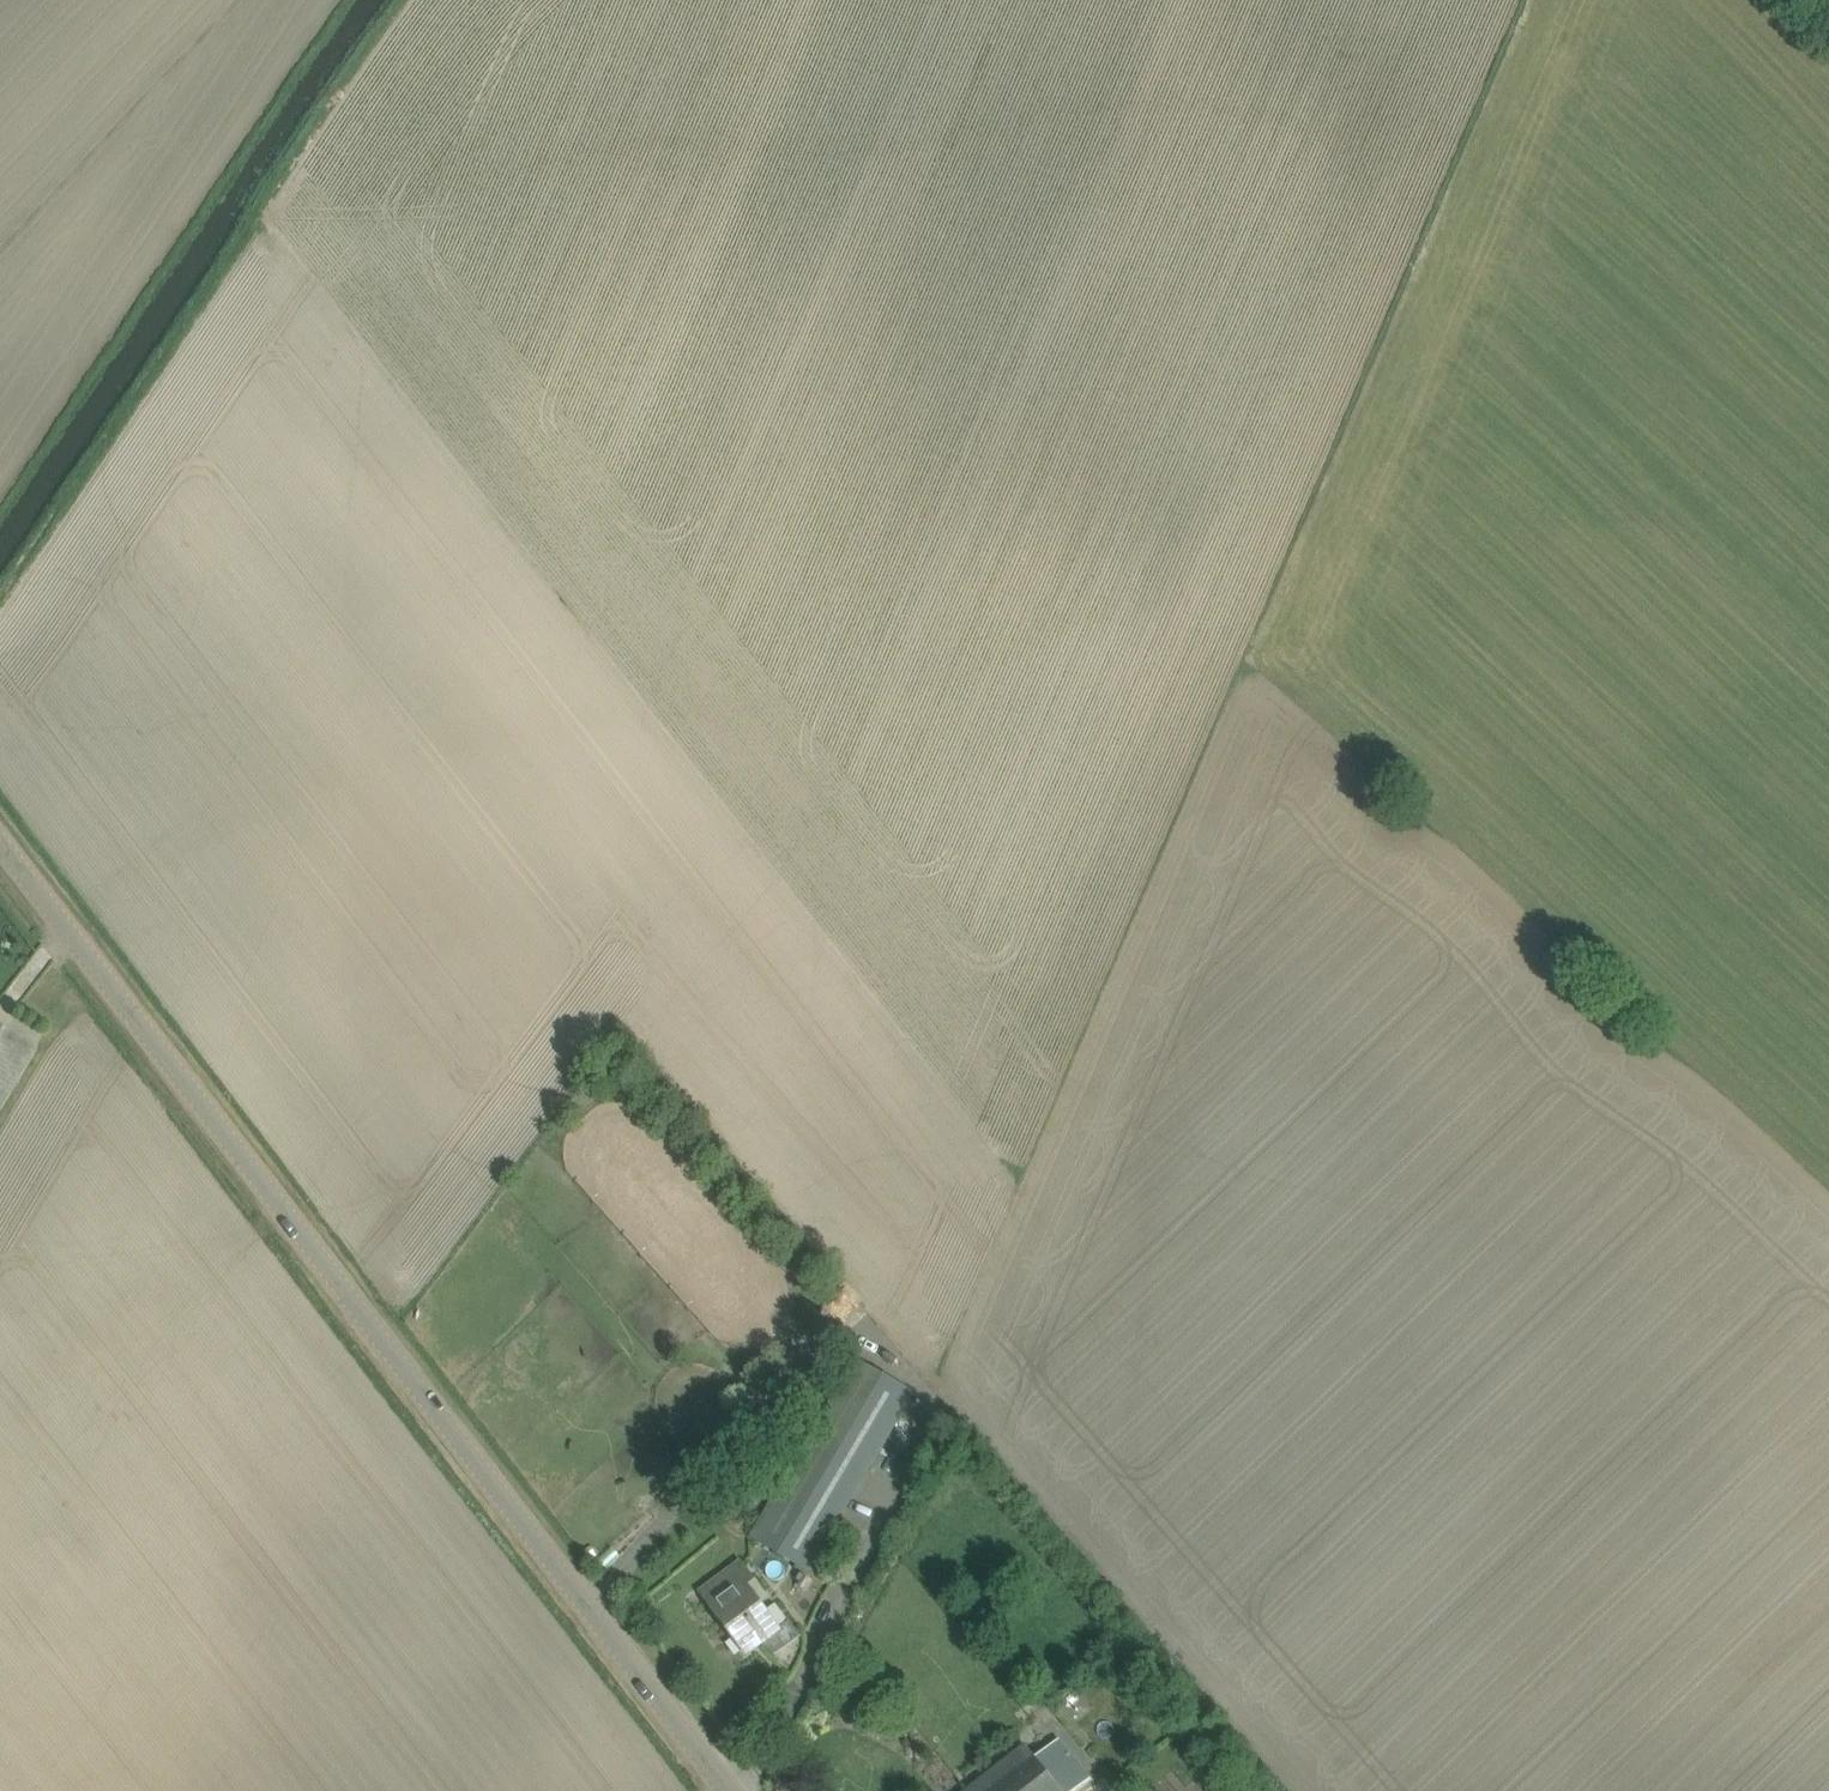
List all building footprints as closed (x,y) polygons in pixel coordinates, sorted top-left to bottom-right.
[(23,1070),(35,1050),(0,1029),(0,1110),(23,1070)] [(749,1539),(809,1573),(912,1394),(852,1359),(749,1539)] [(733,1632),(747,1652),(779,1629),(755,1596),(760,1592),(740,1565),(709,1587),(719,1601),(713,1605),(727,1625),(730,1623),(736,1630),(733,1632)] [(1083,1786),(1050,1744),(1034,1757),(1025,1745),(979,1781),(987,1790),(986,1790),(1077,1790),(1083,1786)] [(987,1790),(979,1781),(966,1790),(986,1790),(987,1790)]
